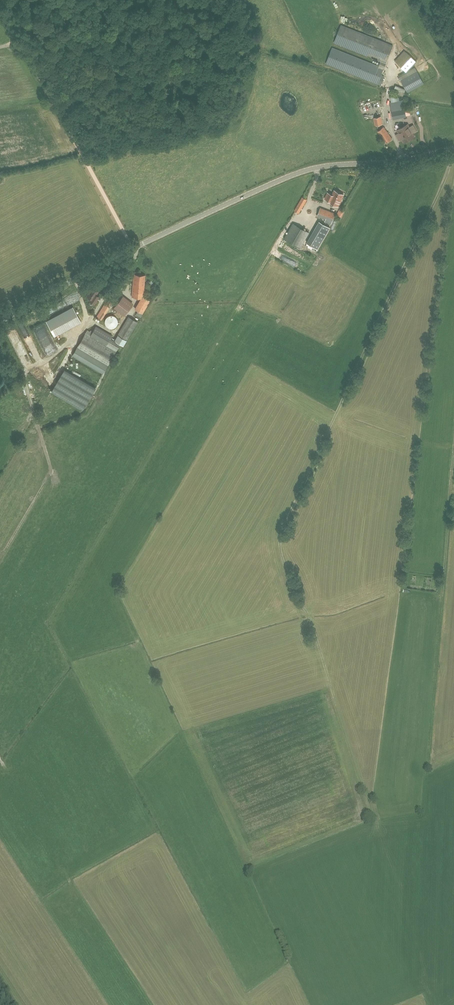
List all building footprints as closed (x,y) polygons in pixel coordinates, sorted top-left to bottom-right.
[(381,61),(379,66),(332,48),(326,63),(381,85),(384,77),(381,75),(384,69),(386,63),(393,45),(341,25),(334,42),(381,61)] [(409,54),(399,65),(407,73),(417,62),(409,54)] [(407,92),(424,83),(417,71),(401,80),(407,92)] [(397,96),(395,96),(395,95),(393,95),(390,96),(391,102),(390,103),(393,119),(406,117),(403,100),(400,101),(399,97),(398,97),(397,97),(397,96)] [(381,117),(374,118),(375,125),(382,124),(381,117)] [(415,136),(408,124),(397,130),(404,142),(415,136)] [(383,126),(376,130),(385,143),(392,138),(383,126)] [(342,200),(344,194),(334,190),(332,194),(327,192),(324,199),(328,201),(327,202),(338,207),(340,204),(340,205),(342,200)] [(302,197),(294,210),(299,213),(307,199),(302,197)] [(329,223),(330,221),(332,222),(335,213),(320,207),(317,216),(327,220),(326,222),(329,223)] [(317,249),(330,227),(319,221),(307,243),(317,249)] [(293,223),(284,239),(300,248),(309,233),(293,223)] [(136,309),(142,313),(149,300),(143,297),(145,275),(134,274),(132,297),(143,298),(136,309)] [(96,295),(98,292),(92,288),(87,296),(91,299),(89,301),(94,304),(99,297),(96,295)] [(114,307),(124,315),(132,304),(123,296),(114,307)] [(108,299),(96,317),(101,320),(112,302),(108,299)] [(78,317),(73,307),(46,321),(51,331),(78,317)] [(117,324),(118,322),(118,321),(117,320),(117,318),(116,317),(114,316),(113,315),(112,315),(110,315),(109,316),(107,316),(106,318),(105,319),(105,321),(105,322),(105,323),(106,325),(106,326),(107,326),(108,327),(109,328),(111,328),(112,328),(113,327),(115,327),(116,325),(117,325),(117,324)] [(120,344),(123,345),(137,322),(129,317),(114,340),(110,338),(112,336),(96,326),(92,333),(87,330),(72,355),(102,373),(120,344)] [(82,410),(95,387),(64,369),(51,391),(82,410)]
